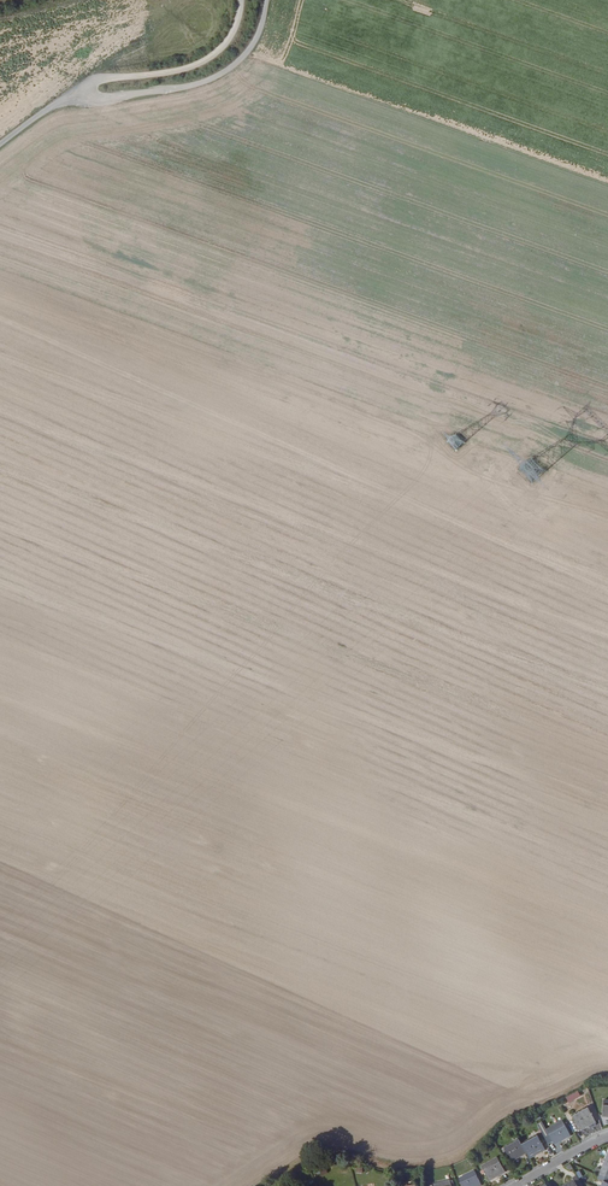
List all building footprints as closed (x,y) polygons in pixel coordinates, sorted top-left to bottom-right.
[(577,1091),(570,1095),(572,1099),(579,1095),(577,1091)] [(587,1107),(571,1116),(579,1130),(595,1121),(587,1107)] [(561,1121),(545,1130),(554,1144),(569,1135),(561,1121)] [(544,1149),(536,1135),(520,1144),(525,1152),(529,1158),(544,1149)] [(525,1152),(520,1144),(518,1139),(503,1147),(507,1154),(510,1160),(525,1152)] [(599,1173),(595,1171),(594,1173),(599,1175),(607,1179),(607,1152),(599,1173)] [(496,1157),(480,1166),(489,1180),(504,1172),(496,1157)] [(458,1178),(462,1185),(480,1185),(474,1171),(458,1178)] [(576,1175),(572,1178),(574,1180),(564,1185),(582,1185),(576,1175)] [(599,1175),(597,1179),(602,1181),(601,1185),(607,1185),(607,1179),(599,1175)]
